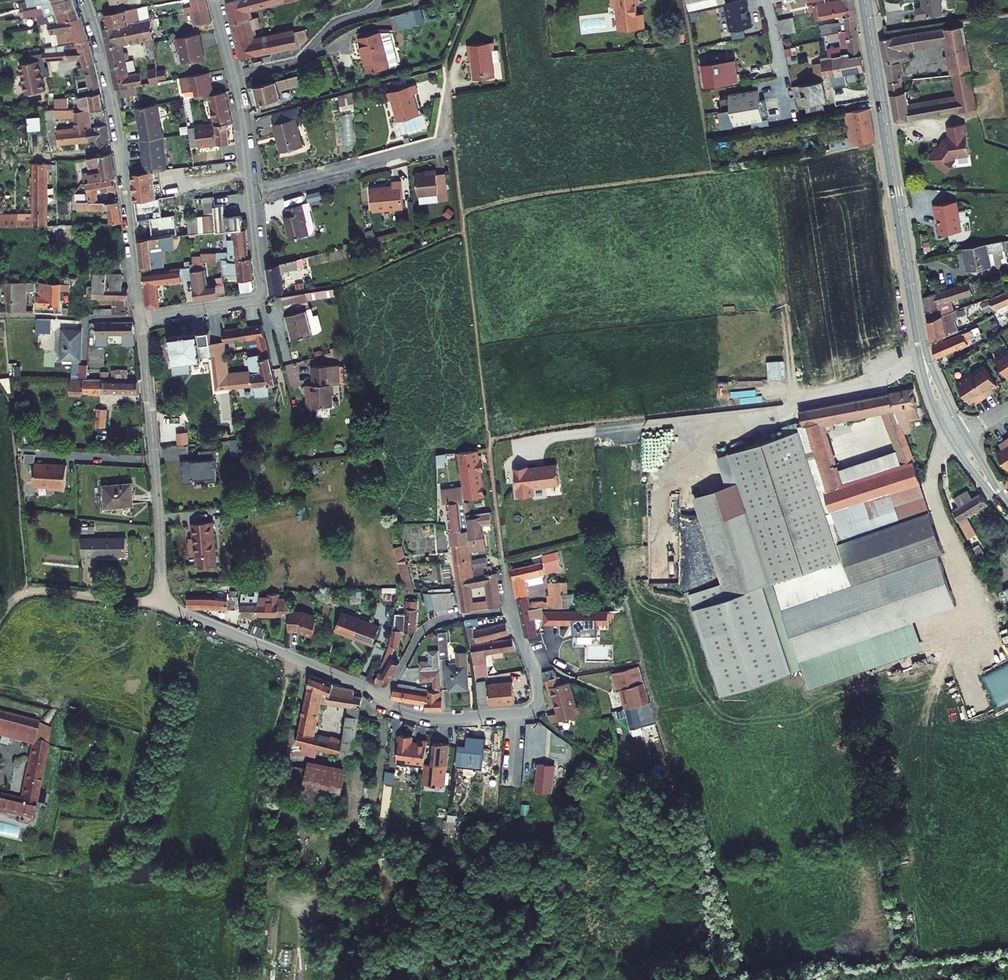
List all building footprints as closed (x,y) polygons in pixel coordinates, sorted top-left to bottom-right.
[(33,10),(42,7),(48,23),(42,25),(44,34),(35,38),(39,52),(60,48),(61,53),(59,54),(60,63),(68,61),(70,71),(74,70),(75,76),(78,74),(80,70),(82,69),(86,98),(73,100),(74,108),(87,108),(87,114),(99,113),(97,97),(98,97),(92,65),(68,0),(30,0),(33,10)] [(192,6),(194,12),(208,9),(206,0),(191,0),(192,6)] [(300,46),(295,32),(257,39),(254,29),(260,28),(258,17),(252,19),(249,10),(284,1),(284,2),(291,0),(235,0),(226,2),(240,58),(300,46)] [(619,30),(644,27),(643,14),(637,14),(636,4),(639,4),(638,0),(612,0),(613,7),(617,7),(619,30)] [(689,10),(726,2),(726,0),(687,0),(689,10)] [(725,3),(731,31),(751,27),(747,11),(748,10),(746,0),(738,0),(725,3)] [(855,7),(854,0),(840,0),(813,5),(810,8),(811,13),(814,12),(816,21),(844,15),(843,9),(855,7)] [(910,9),(912,20),(939,15),(936,0),(916,0),(917,9),(910,9)] [(140,22),(150,20),(148,6),(137,8),(140,22)] [(821,26),(823,35),(829,34),(858,29),(855,7),(843,9),(844,15),(839,16),(840,22),(821,26)] [(125,24),(140,22),(137,8),(105,14),(107,28),(117,26),(125,24)] [(212,22),(208,9),(194,12),(191,12),(194,25),(212,22)] [(330,18),(328,12),(319,15),(321,21),(330,18)] [(412,13),(390,18),(394,33),(416,28),(412,13)] [(779,20),(782,34),(796,31),(793,17),(779,20)] [(140,22),(125,24),(129,43),(146,40),(148,39),(149,49),(151,59),(151,61),(156,60),(154,46),(155,46),(150,20),(140,22)] [(980,23),(893,37),(880,40),(889,82),(901,80),(899,70),(902,69),(900,62),(907,61),(905,48),(947,41),(950,56),(946,56),(947,64),(951,64),(954,75),(969,72),(972,72),(966,42),(982,38),(980,23)] [(125,24),(117,26),(120,45),(129,43),(125,24)] [(107,47),(120,45),(117,26),(107,28),(102,29),(107,47)] [(862,54),(858,29),(829,34),(830,39),(840,37),(841,46),(827,49),(829,56),(821,58),(821,59),(833,57),(842,55),(842,54),(850,53),(850,57),(862,54)] [(307,38),(304,30),(295,32),(300,46),(307,38)] [(204,58),(199,33),(175,38),(178,50),(180,49),(182,64),(202,60),(204,58)] [(378,33),(357,38),(366,72),(387,67),(378,33)] [(472,59),(475,80),(495,77),(491,50),(495,50),(494,42),(471,45),(472,52),(468,53),(469,60),(472,59)] [(120,45),(107,47),(109,55),(122,52),(120,45)] [(784,50),(786,57),(797,54),(796,48),(784,50)] [(109,55),(113,74),(126,71),(126,69),(125,68),(133,66),(132,61),(124,62),(124,61),(124,60),(123,55),(122,53),(122,52),(109,55)] [(847,83),(845,73),(865,70),(862,54),(850,57),(850,53),(842,54),(842,55),(833,57),(836,75),(837,78),(830,79),(832,86),(847,83)] [(24,97),(46,93),(43,75),(47,74),(43,54),(26,57),(27,63),(18,65),(24,97)] [(817,63),(818,70),(814,71),(815,78),(820,78),(821,77),(824,77),(836,75),(833,57),(821,59),(822,62),(817,63)] [(124,62),(132,61),(133,66),(125,68),(126,69),(134,67),(132,60),(124,62)] [(703,65),(706,86),(739,81),(736,60),(703,65)] [(151,83),(159,82),(159,79),(157,71),(157,69),(149,70),(149,72),(151,83)] [(159,79),(167,78),(165,69),(157,71),(159,79)] [(142,85),(140,73),(127,76),(126,71),(113,74),(116,88),(121,88),(129,87),(136,86),(142,85)] [(183,92),(195,90),(196,97),(209,95),(214,94),(210,72),(180,78),(183,92)] [(969,72),(954,75),(958,98),(909,107),(906,91),(905,92),(891,94),(895,120),(898,122),(977,108),(969,72)] [(303,77),(253,91),(258,107),(284,100),(281,92),(301,86),(299,84),(304,82),(303,77)] [(891,94),(905,92),(902,80),(901,80),(889,82),(891,94)] [(823,102),(827,101),(823,81),(821,81),(816,82),(792,87),(795,98),(803,96),(805,105),(823,102)] [(122,97),(137,94),(136,86),(129,87),(121,88),(122,97)] [(415,88),(386,95),(388,103),(393,101),(399,122),(419,117),(414,96),(417,95),(415,88)] [(734,126),(734,125),(768,119),(767,110),(762,111),(760,100),(758,89),(729,94),(729,97),(720,98),(722,111),(720,111),(723,128),(734,126)] [(228,123),(233,122),(226,92),(214,94),(209,95),(215,124),(216,124),(228,123)] [(346,95),(335,98),(337,105),(347,103),(346,95)] [(67,115),(66,101),(62,102),(63,108),(44,110),(44,115),(39,116),(41,127),(49,127),(49,125),(67,124),(69,136),(54,138),(55,149),(87,145),(88,148),(90,148),(91,151),(104,149),(101,130),(86,133),(83,114),(67,115)] [(807,116),(825,113),(823,102),(805,105),(807,116)] [(136,108),(142,140),(162,137),(157,104),(136,108)] [(297,108),(268,116),(270,126),(269,126),(276,154),(297,149),(290,121),(299,119),(297,108)] [(876,141),(869,108),(846,112),(852,146),(876,141)] [(344,145),(354,145),(353,116),(343,116),(344,145)] [(230,142),(228,123),(216,124),(219,144),(230,142)] [(199,147),(219,144),(216,124),(215,124),(188,128),(191,147),(199,147)] [(930,157),(938,162),(936,166),(947,173),(955,161),(953,160),(956,156),(970,154),(967,136),(965,136),(963,124),(949,126),(951,139),(945,140),(940,148),(937,146),(930,157)] [(181,134),(188,133),(187,126),(180,127),(181,134)] [(152,171),(166,170),(162,137),(142,140),(141,140),(145,172),(152,171)] [(830,150),(849,147),(847,138),(829,142),(830,150)] [(105,157),(69,162),(69,165),(73,165),(73,169),(80,168),(81,171),(90,170),(91,174),(74,178),(75,184),(73,184),(73,188),(76,188),(76,192),(81,191),(82,197),(71,199),(71,196),(70,195),(68,194),(67,197),(67,207),(83,207),(84,217),(104,217),(104,224),(96,225),(96,229),(118,229),(114,208),(104,208),(103,207),(94,206),(92,197),(112,195),(105,157)] [(237,166),(237,161),(211,164),(212,170),(237,166)] [(0,217),(0,230),(41,230),(38,171),(27,172),(29,226),(26,226),(26,222),(21,222),(21,216),(0,217)] [(134,196),(155,194),(152,171),(145,172),(131,174),(134,196)] [(448,200),(446,173),(437,174),(437,172),(416,174),(418,195),(419,195),(420,203),(448,200)] [(393,186),(371,188),(373,210),(404,208),(401,181),(393,182),(393,186)] [(320,191),(307,194),(309,201),(314,200),(321,199),(322,199),(320,191)] [(134,196),(135,202),(156,199),(155,194),(134,196)] [(215,205),(214,196),(203,197),(205,216),(197,217),(199,233),(243,229),(242,216),(225,217),(223,204),(215,205)] [(156,199),(135,202),(140,239),(160,237),(162,237),(160,221),(156,199)] [(957,201),(934,205),(936,215),(938,215),(941,234),(961,231),(958,211),(959,211),(957,201)] [(302,204),(304,211),(310,210),(312,209),(310,202),(302,204)] [(302,204),(286,208),(288,216),(284,217),(290,239),(310,234),(313,231),(314,225),(310,210),(304,211),(302,204)] [(454,212),(449,208),(445,215),(450,219),(454,212)] [(173,236),(199,233),(197,217),(160,221),(162,237),(173,236)] [(193,256),(193,263),(202,262),(212,262),(222,262),(221,259),(228,259),(228,261),(237,262),(237,259),(248,258),(246,229),(233,230),(234,239),(227,240),(228,252),(201,254),(201,256),(193,256)] [(69,230),(41,230),(41,246),(70,247),(69,230)] [(375,239),(372,230),(365,232),(368,241),(375,239)] [(138,240),(141,269),(164,267),(162,251),(174,250),(173,236),(162,237),(160,237),(140,239),(138,240)] [(964,248),(967,262),(966,263),(968,271),(982,268),(983,277),(1007,268),(1007,262),(1007,257),(1007,240),(964,248)] [(285,292),(282,272),(309,266),(307,257),(267,267),(271,294),(285,292)] [(238,274),(239,281),(254,279),(252,258),(248,258),(237,259),(237,262),(228,261),(228,259),(221,259),(222,262),(222,265),(223,274),(238,274)] [(196,300),(226,296),(224,283),(203,286),(201,275),(204,274),(203,266),(202,262),(193,263),(190,264),(191,266),(193,279),(196,300)] [(182,281),(193,279),(191,266),(181,268),(182,281)] [(156,284),(182,281),(181,268),(171,269),(171,270),(143,273),(143,285),(146,306),(150,308),(160,307),(156,284)] [(120,283),(120,272),(91,272),(90,284),(87,284),(87,299),(110,300),(111,310),(90,310),(90,315),(124,316),(124,301),(128,300),(125,284),(120,283)] [(252,279),(239,281),(240,293),(251,292),(253,288),(252,279)] [(926,312),(928,320),(942,315),(954,311),(951,300),(973,294),(969,283),(923,297),(926,312)] [(0,284),(0,316),(17,316),(16,296),(26,296),(27,285),(0,284)] [(28,300),(28,311),(51,311),(51,295),(63,295),(64,286),(30,285),(29,300),(28,300)] [(314,315),(308,317),(307,310),(309,309),(307,300),(319,299),(318,291),(281,296),(292,339),(318,332),(322,329),(318,314),(314,315)] [(989,300),(994,310),(1007,303),(1007,291),(989,300)] [(981,304),(985,312),(992,309),(988,300),(981,304)] [(928,320),(932,341),(958,331),(954,321),(958,319),(956,310),(954,311),(942,315),(928,320)] [(997,318),(1003,328),(1007,325),(1007,319),(1005,313),(997,318)] [(268,348),(262,325),(246,327),(248,339),(254,338),(257,351),(259,350),(268,348)] [(248,339),(246,327),(245,327),(223,329),(225,342),(237,340),(244,339),(248,339)] [(981,333),(978,327),(972,330),(975,336),(981,333)] [(128,331),(88,329),(87,338),(129,340),(128,331)] [(198,332),(169,336),(174,374),(191,372),(189,361),(203,360),(202,356),(210,355),(212,354),(211,343),(209,330),(198,331),(198,332)] [(975,337),(971,330),(932,347),(937,358),(968,345),(966,341),(975,337)] [(52,345),(53,337),(45,336),(44,344),(52,345)] [(75,337),(58,338),(60,365),(67,364),(68,367),(78,366),(75,337)] [(247,352),(247,354),(257,351),(254,338),(248,339),(244,339),(247,352)] [(226,365),(224,342),(211,343),(212,354),(213,358),(214,367),(226,365)] [(260,359),(270,356),(268,348),(259,350),(257,351),(260,359)] [(990,361),(1003,382),(1007,378),(1007,350),(990,361)] [(257,351),(247,354),(252,372),(262,371),(273,368),(270,356),(260,359),(257,351)] [(767,362),(768,379),(784,378),(784,361),(767,362)] [(227,374),(226,365),(214,367),(215,377),(217,390),(229,389),(227,374)] [(307,384),(308,406),(332,405),(332,394),(334,394),(333,384),(340,384),(339,365),(313,366),(314,384),(307,384)] [(85,368),(78,368),(78,384),(64,384),(64,401),(75,401),(79,399),(136,399),(135,385),(86,384),(85,368)] [(276,383),(273,368),(262,371),(252,372),(227,374),(229,389),(232,388),(239,388),(255,386),(256,396),(269,395),(269,392),(268,384),(272,384),(276,383)] [(978,368),(950,385),(964,405),(970,401),(973,404),(985,395),(983,392),(991,387),(978,368)] [(127,370),(112,370),(111,378),(127,378),(127,370)] [(233,398),(240,397),(239,388),(232,388),(233,398)] [(919,418),(913,389),(891,394),(894,407),(899,423),(910,420),(919,418)] [(836,471),(823,430),(835,428),(833,420),(872,412),(869,398),(800,411),(805,428),(729,453),(771,580),(773,580),(796,647),(800,659),(848,643),(914,620),(957,605),(938,553),(943,552),(929,512),(920,483),(921,482),(904,435),(899,423),(894,407),(891,394),(879,396),(882,411),(897,450),(903,466),(841,485),(836,471)] [(872,412),(882,411),(879,396),(869,398),(872,412)] [(104,415),(94,415),(94,431),(104,432),(104,415)] [(899,423),(904,435),(912,433),(910,420),(899,423)] [(233,457),(239,457),(237,439),(229,440),(231,458),(233,457)] [(997,452),(1007,469),(1007,439),(1004,442),(1006,446),(1002,449),(997,452)] [(306,454),(314,455),(316,447),(308,445),(306,454)] [(243,464),(255,463),(254,448),(241,449),(243,464)] [(180,462),(182,484),(193,484),(193,479),(205,478),(205,483),(216,482),(215,467),(217,467),(215,450),(198,451),(199,460),(180,462)] [(479,461),(478,451),(459,453),(461,467),(459,467),(460,475),(462,475),(466,498),(484,496),(480,471),(483,471),(482,461),(479,461)] [(446,466),(445,458),(447,458),(446,453),(437,454),(437,467),(446,466)] [(766,657),(796,647),(773,580),(771,580),(729,453),(718,457),(727,486),(698,495),(731,594),(743,590),(766,657)] [(530,464),(517,466),(520,495),(537,493),(536,485),(563,482),(561,462),(545,464),(545,466),(539,466),(539,465),(530,466),(530,464)] [(33,464),(32,490),(65,491),(66,465),(33,464)] [(464,515),(466,515),(466,511),(465,503),(462,486),(442,489),(443,503),(447,503),(450,530),(462,528),(461,524),(463,524),(462,518),(464,518),(464,515)] [(126,488),(100,489),(101,510),(127,509),(126,488)] [(968,490),(954,498),(956,501),(970,493),(968,490)] [(956,501),(959,506),(953,510),(967,535),(975,531),(966,516),(988,503),(981,494),(973,498),(970,493),(956,501)] [(305,507),(300,509),(301,514),(299,515),(300,519),(308,517),(305,507)] [(481,518),(467,520),(471,550),(486,548),(483,525),(492,524),(490,512),(481,513),(481,518)] [(452,544),(468,542),(467,520),(466,515),(464,515),(464,518),(462,518),(463,524),(461,524),(462,528),(450,530),(452,544)] [(217,565),(213,521),(192,523),(193,538),(194,541),(190,542),(189,542),(190,555),(197,555),(198,566),(217,565)] [(119,542),(86,545),(87,563),(121,562),(119,542)] [(473,570),(468,542),(452,544),(458,579),(474,577),(473,570)] [(394,547),(399,564),(407,563),(406,556),(404,557),(401,546),(394,547)] [(512,569),(515,588),(526,586),(529,585),(544,581),(542,576),(544,576),(543,573),(561,569),(557,551),(542,555),(544,562),(512,569)] [(486,557),(473,560),(474,568),(488,565),(486,557)] [(400,565),(403,580),(411,578),(407,564),(400,565)] [(496,572),(484,574),(483,568),(473,570),(474,577),(458,579),(463,611),(473,610),(472,602),(470,590),(471,587),(487,585),(489,600),(490,607),(501,606),(496,572)] [(731,594),(725,574),(688,586),(723,689),(793,665),(787,649),(766,657),(743,590),(731,594)] [(409,591),(414,591),(411,578),(403,580),(409,591)] [(543,607),(570,606),(570,605),(573,604),(573,594),(568,594),(563,594),(562,582),(550,582),(550,595),(548,595),(549,601),(544,602),(544,600),(531,602),(532,609),(540,608),(543,607)] [(517,598),(528,595),(526,586),(515,588),(517,598)] [(352,589),(353,601),(363,601),(362,589),(352,589)] [(454,603),(457,602),(456,596),(452,597),(451,591),(442,592),(445,608),(454,606),(454,603)] [(241,615),(258,615),(259,598),(259,592),(256,592),(255,598),(249,597),(249,594),(242,594),(241,615)] [(436,610),(445,608),(442,592),(432,593),(436,610)] [(188,609),(192,609),(216,609),(228,611),(228,609),(235,610),(236,596),(229,596),(229,594),(218,593),(217,598),(188,597),(188,609)] [(427,610),(435,608),(431,593),(423,593),(427,610)] [(517,598),(526,636),(537,635),(533,618),(540,617),(540,608),(532,609),(528,595),(517,598)] [(259,598),(258,615),(290,616),(291,604),(288,604),(289,597),(279,597),(279,600),(269,600),(269,597),(259,598)] [(489,600),(472,602),(473,610),(490,607),(489,600)] [(416,632),(418,602),(406,601),(405,616),(394,615),(392,630),(405,631),(406,631),(416,632)] [(570,611),(547,611),(547,621),(608,621),(608,619),(618,618),(617,612),(608,613),(608,610),(582,611),(582,605),(570,605),(570,606),(570,611)] [(314,634),(317,617),(301,611),(291,610),(289,629),(302,630),(314,634)] [(372,645),(380,626),(343,612),(336,631),(372,645)] [(479,618),(466,620),(467,627),(480,624),(479,618)] [(924,649),(914,620),(848,643),(859,672),(924,649)] [(506,622),(474,630),(473,626),(467,627),(471,643),(509,633),(506,622)] [(264,628),(254,625),(250,633),(264,638),(266,632),(263,631),(264,628)] [(390,644),(376,680),(384,684),(388,682),(399,664),(390,658),(395,646),(398,648),(399,640),(404,641),(406,631),(405,631),(392,630),(390,644)] [(438,632),(440,658),(448,658),(447,632),(438,632)] [(493,652),(516,649),(512,638),(471,645),(476,677),(488,675),(486,666),(485,653),(493,652)] [(554,649),(556,665),(570,663),(567,647),(554,649)] [(441,689),(438,651),(429,651),(429,661),(420,661),(421,681),(433,680),(434,690),(441,689)] [(494,665),(493,652),(485,653),(486,666),(494,665)] [(449,690),(468,689),(466,653),(457,653),(457,662),(449,662),(449,665),(448,665),(449,690)] [(552,722),(578,715),(569,683),(561,684),(559,677),(558,677),(557,675),(552,669),(542,672),(544,680),(547,680),(549,690),(552,689),(558,713),(547,715),(552,722)] [(635,671),(609,676),(613,693),(617,693),(628,734),(653,729),(635,671)] [(479,703),(487,702),(485,681),(477,682),(479,703)] [(488,683),(490,705),(496,705),(496,689),(513,689),(513,681),(488,683)] [(315,682),(298,747),(346,757),(347,755),(356,756),(360,732),(366,734),(368,723),(362,722),(366,702),(356,699),(356,696),(341,693),(342,689),(315,682)] [(429,691),(429,689),(398,684),(397,689),(394,688),(393,698),(427,704),(429,691)] [(496,689),(496,705),(515,703),(513,689),(496,689)] [(426,710),(443,710),(442,692),(439,692),(429,691),(427,704),(426,710)] [(0,722),(0,744),(34,752),(19,810),(0,806),(0,830),(16,834),(17,826),(28,829),(50,734),(0,722)] [(546,725),(526,724),(525,756),(545,757),(546,725)] [(425,762),(428,740),(418,739),(418,743),(412,742),(413,735),(401,734),(397,761),(424,765),(425,762)] [(456,766),(482,769),(484,748),(484,747),(474,746),(475,736),(467,736),(466,745),(458,744),(456,766)] [(433,763),(425,762),(424,765),(423,783),(446,785),(450,744),(435,742),(433,763)] [(340,801),(348,768),(308,760),(307,767),(296,766),(294,766),(289,793),(290,795),(301,797),(302,793),(340,801)] [(535,790),(552,792),(555,766),(538,764),(535,790)] [(447,810),(438,809),(436,816),(446,818),(447,810)] [(453,834),(455,822),(447,820),(445,833),(453,834)]
